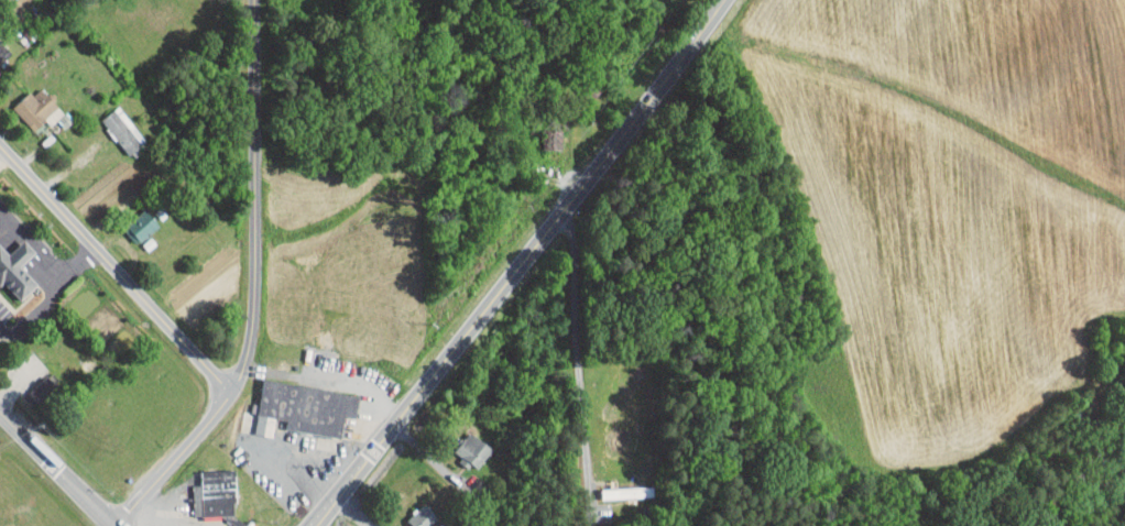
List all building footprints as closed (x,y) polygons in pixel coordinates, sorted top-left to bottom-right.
[(3,99),(22,125),(36,115),(39,118),(53,108),(32,78),(3,99)] [(134,139),(112,99),(92,111),(114,149),(134,139)] [(150,220),(140,206),(119,220),(130,235),(150,220)] [(2,283),(0,284),(0,248),(7,254),(23,239),(35,253),(21,267),(36,284),(19,300),(2,283)] [(19,386),(36,405),(57,386),(40,367),(19,386)] [(263,380),(359,396),(354,418),(343,416),(340,438),(285,429),(287,419),(258,415),(263,380)] [(466,462),(481,442),(459,425),(444,445),(466,462)] [(198,472),(238,470),(239,504),(236,505),(236,516),(194,517),(193,486),(199,486),(198,472)] [(427,508),(412,497),(398,517),(410,525),(415,525),(427,508)]
